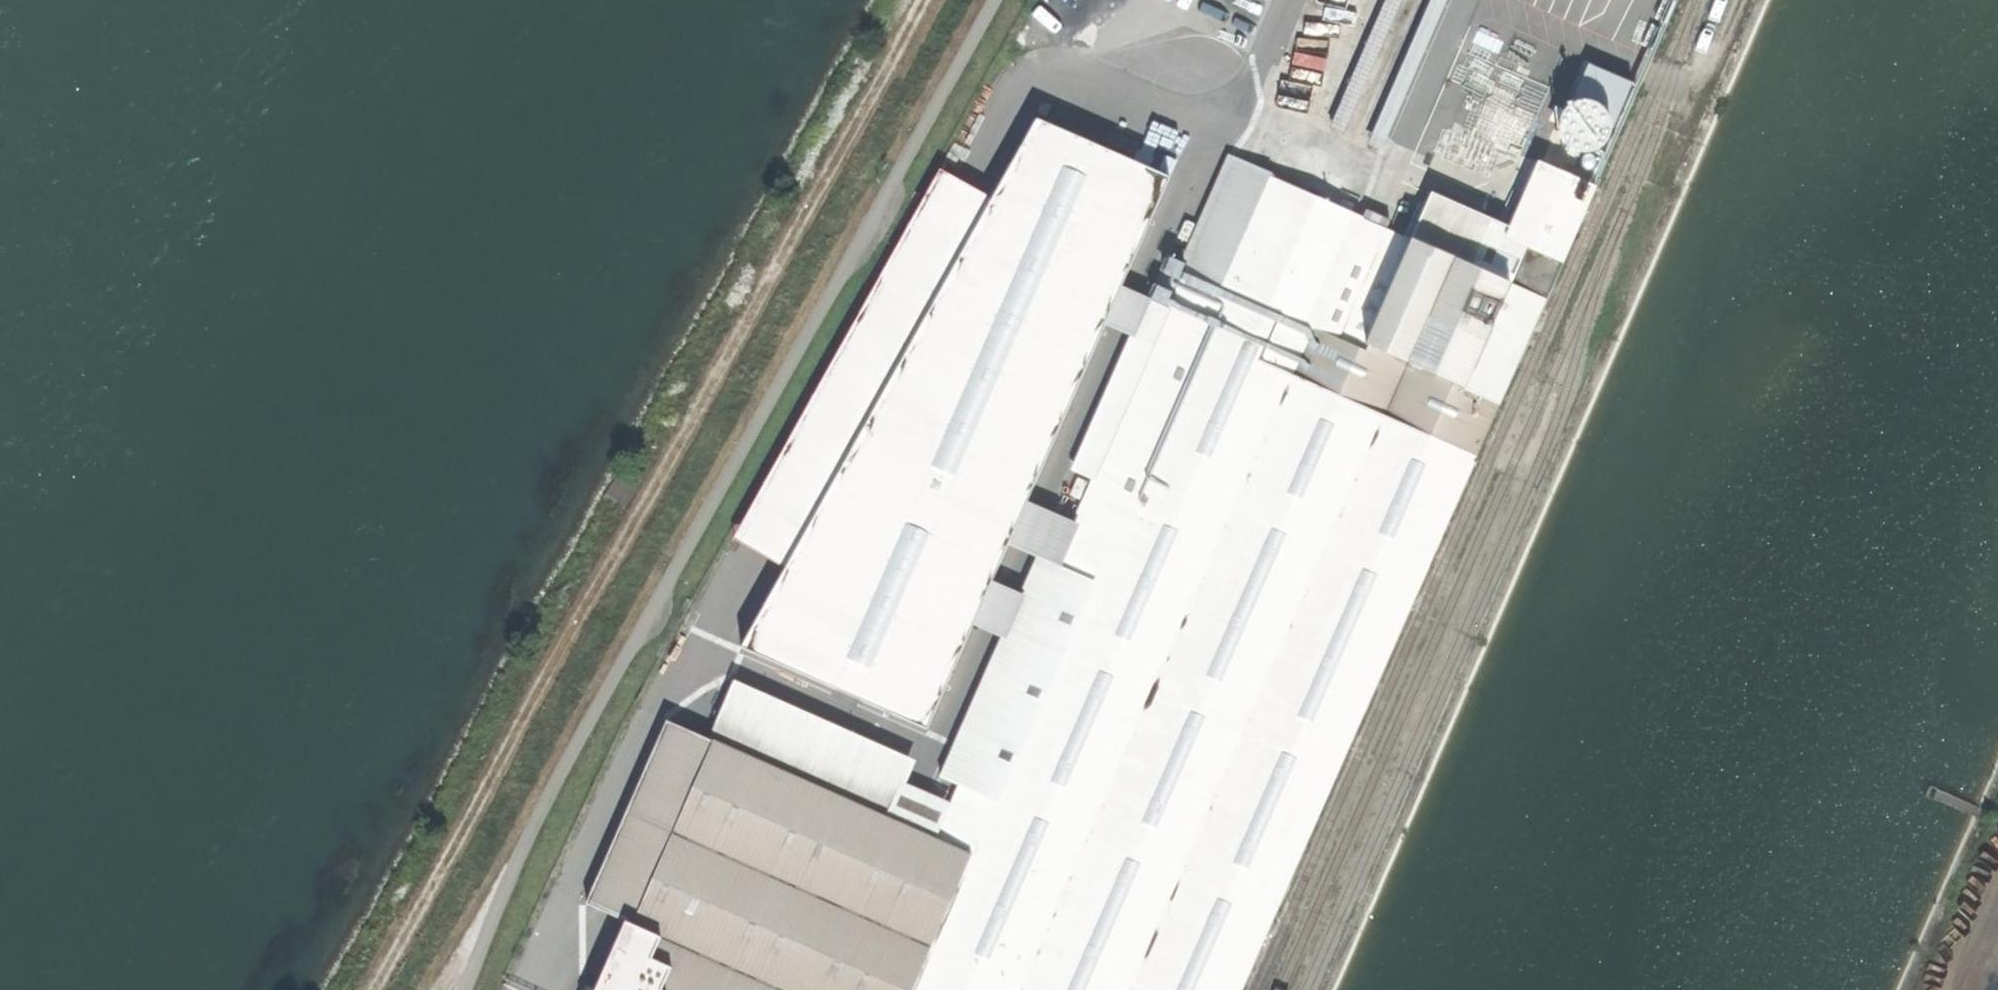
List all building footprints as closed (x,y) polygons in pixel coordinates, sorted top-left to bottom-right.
[(1592,27),(1519,0),(1491,0),(1450,109),(1548,145),(1592,27)] [(1568,103),(1556,134),(1606,153),(1618,122),(1568,103)] [(1233,161),(1184,272),(1221,288),(1270,177),(1233,161)] [(1593,186),(1537,162),(1508,228),(1504,237),(1515,242),(1499,278),(1412,240),(1412,241),(1384,229),(1336,339),(1314,329),(1362,220),(1363,218),(1270,177),(1221,288),(1184,272),(1117,422),(1092,480),(1055,564),(1038,556),(940,777),(959,785),(950,804),(935,838),(885,816),(712,740),(712,741),(667,721),(586,904),(633,924),(604,989),(1239,989),(1593,186)] [(1412,240),(1499,278),(1515,242),(1504,237),(1508,228),(1432,195),(1412,240)] [(1362,220),(1314,329),(1336,339),(1384,229),(1362,220)] [(1075,472),(1092,480),(1117,422),(1100,415),(1075,472)] [(1004,549),(982,540),(946,623),(968,633),(1004,549)] [(885,816),(900,782),(905,769),(732,692),(712,740),(885,816)] [(900,782),(885,816),(935,838),(950,804),(900,782)]
